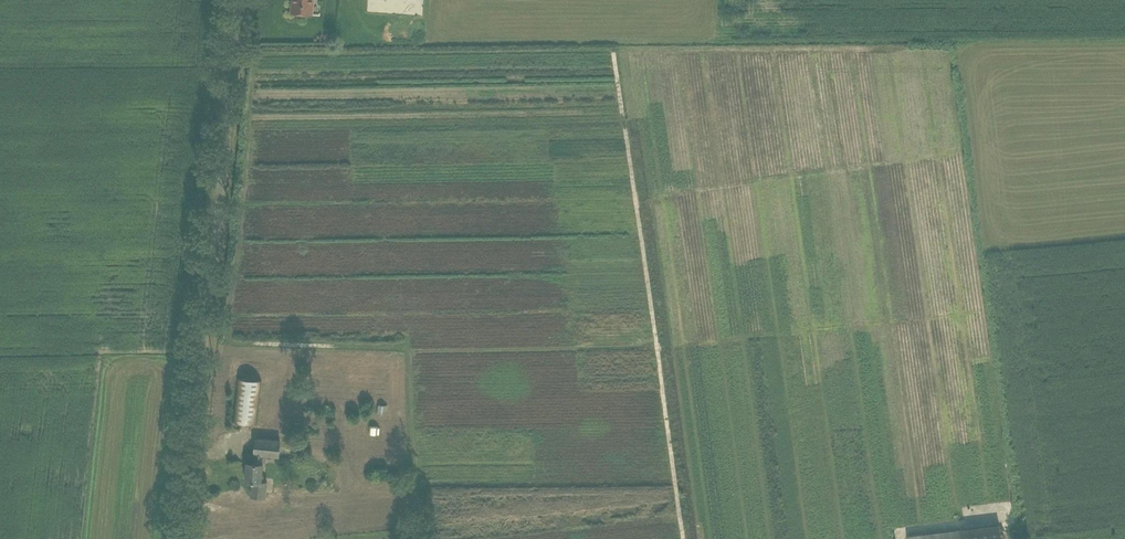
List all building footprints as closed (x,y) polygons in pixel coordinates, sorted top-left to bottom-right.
[(314,0),(292,0),(291,11),(312,13),(314,0)] [(237,377),(232,421),(257,423),(261,380),(237,377)] [(291,424),(290,430),(302,431),(302,425),(302,423),(291,422),(291,424)] [(247,461),(245,480),(252,481),(251,495),(265,497),(267,482),(261,481),(263,463),(263,454),(278,455),(280,440),(267,439),(256,438),(254,453),(255,453),(254,462),(247,461)] [(999,524),(960,529),(961,538),(1001,538),(999,524)]
